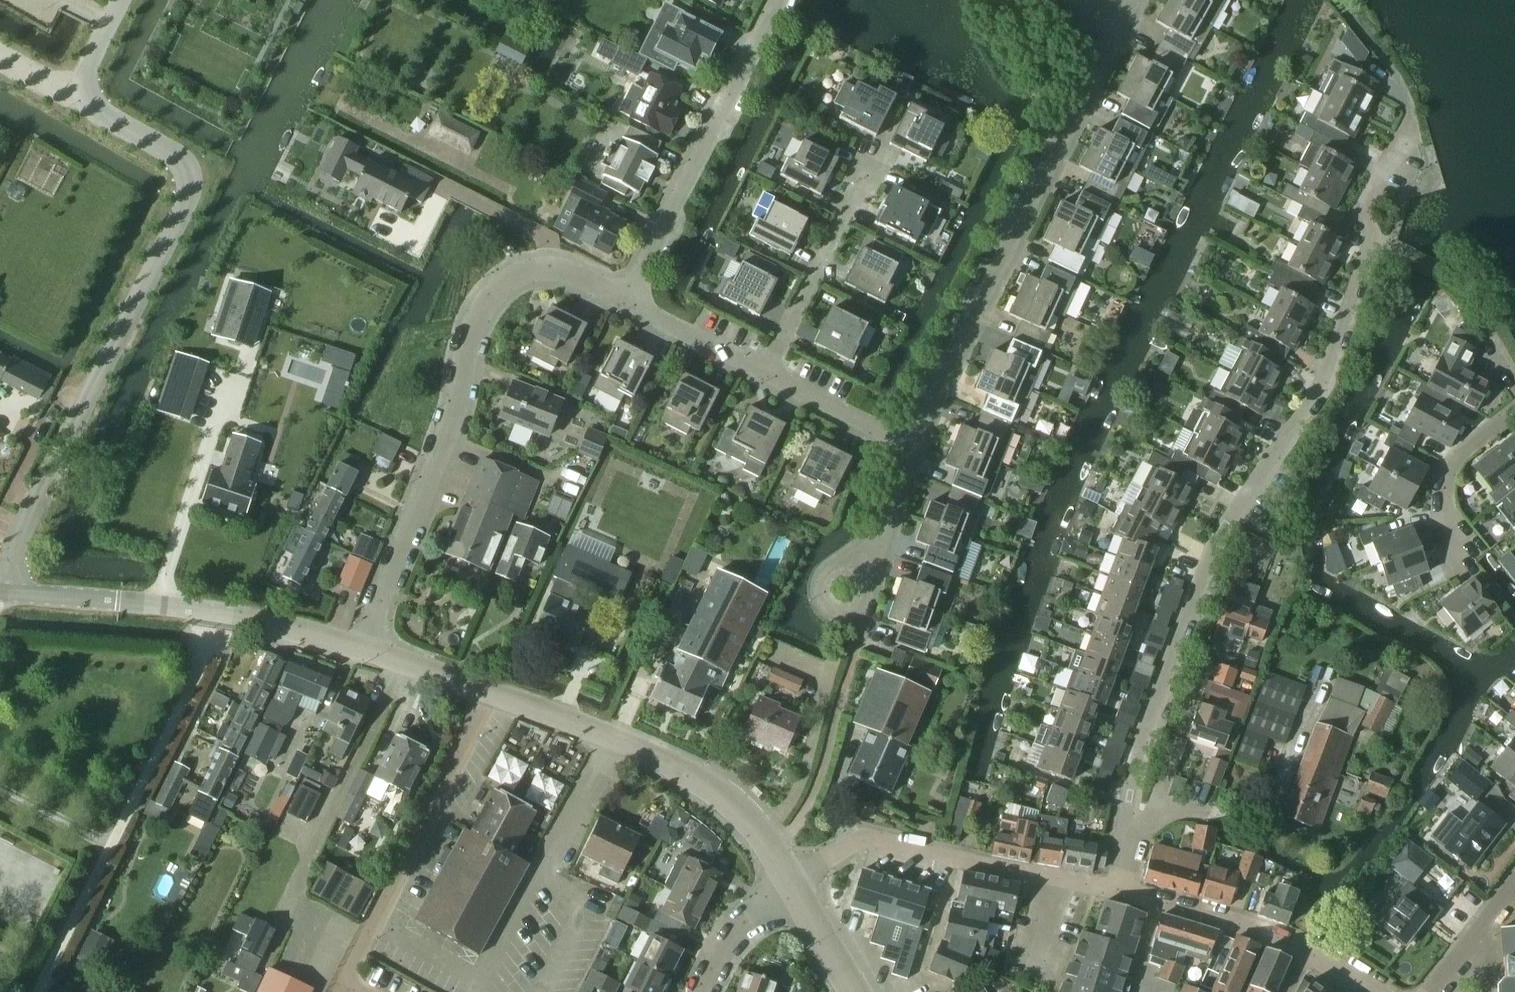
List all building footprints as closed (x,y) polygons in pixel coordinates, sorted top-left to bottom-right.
[(1212,31),(1228,2),(1224,0),(1170,0),(1167,5),(1212,31)] [(1212,31),(1167,5),(1156,24),(1171,32),(1160,48),(1187,63),(1191,56),(1195,60),(1212,31)] [(662,37),(651,59),(673,70),(677,61),(695,70),(703,55),(709,58),(711,54),(713,54),(719,42),(718,40),(720,36),(711,31),(711,30),(665,7),(652,32),(662,37)] [(504,35),(494,54),(520,67),(530,48),(504,35)] [(1358,41),(1351,54),(1359,65),(1366,51),(1358,41)] [(639,76),(647,60),(622,48),(614,63),(639,76)] [(1187,63),(1160,48),(1152,65),(1138,58),(1127,77),(1163,95),(1172,78),(1177,81),(1187,63)] [(1335,76),(1325,96),(1324,98),(1365,119),(1376,97),(1372,95),(1378,85),(1334,62),(1328,73),(1335,76)] [(626,94),(618,111),(652,128),(660,132),(661,129),(670,133),(670,134),(671,134),(674,128),(682,113),(681,112),(680,113),(671,109),(681,89),(653,75),(640,101),(626,94)] [(1163,95),(1127,77),(1117,95),(1131,103),(1121,120),(1148,134),(1152,127),(1157,130),(1173,101),(1163,95)] [(846,83),(835,104),(845,109),(840,120),(876,138),(897,98),(880,89),(877,94),(858,84),(856,88),(846,83)] [(1306,115),(1300,126),(1315,133),(1344,148),(1349,139),(1353,141),(1365,119),(1324,98),(1311,91),(1302,110),(1304,111),(1303,113),(1306,115)] [(911,105),(890,145),(927,163),(932,153),(942,158),(953,137),(942,132),(944,128),(925,118),(927,113),(911,105)] [(439,111),(427,135),(468,155),(480,132),(439,111)] [(1099,130),(1089,149),(1124,167),(1133,172),(1152,136),(1148,134),(1121,120),(1119,118),(1110,135),(1099,130)] [(607,156),(603,165),(607,166),(603,175),(606,176),(603,184),(626,195),(630,188),(640,194),(646,182),(649,183),(656,169),(653,168),(659,156),(656,154),(662,142),(655,139),(634,128),(631,127),(631,128),(625,139),(623,137),(619,145),(614,143),(610,151),(608,150),(605,155),(607,156)] [(794,161),(790,159),(781,175),(821,196),(839,160),(832,156),(838,145),(810,131),(794,161)] [(1311,172),(1345,190),(1357,168),(1353,166),(1358,156),(1344,148),(1315,133),(1298,165),(1311,172)] [(339,138),(322,173),(341,183),(348,170),(362,176),(353,194),(372,203),(374,200),(402,214),(410,198),(422,204),(434,181),(404,166),(399,176),(370,162),(369,163),(355,156),(359,148),(339,138)] [(1084,192),(1111,206),(1121,187),(1115,185),(1124,167),(1089,149),(1079,168),(1094,175),(1084,192)] [(1162,171),(1157,182),(1171,189),(1176,178),(1162,171)] [(1281,197),(1290,202),(1290,201),(1325,219),(1330,209),(1334,211),(1345,190),(1311,172),(1300,193),(1287,186),(1281,197)] [(578,211),(565,237),(581,245),(583,241),(610,254),(615,244),(617,246),(623,234),(621,232),(626,222),(599,209),(606,195),(580,181),(567,206),(578,211)] [(927,239),(941,212),(894,187),(875,223),(916,244),(920,235),(927,239)] [(1052,222),(1099,244),(1113,214),(1108,213),(1111,206),(1084,192),(1077,210),(1062,203),(1052,222)] [(753,217),(759,220),(750,236),(791,256),(809,220),(774,202),(776,199),(765,193),(753,217)] [(1233,195),(1228,205),(1243,213),(1249,203),(1233,195)] [(1298,218),(1297,219),(1310,225),(1299,247),(1334,265),(1346,244),(1342,242),(1347,231),(1325,219),(1303,208),(1298,218)] [(1148,209),(1143,218),(1153,223),(1158,213),(1148,209)] [(1048,265),(1076,278),(1080,271),(1084,275),(1099,244),(1052,222),(1043,241),(1058,248),(1048,265)] [(876,240),(870,251),(863,248),(845,284),(885,304),(894,288),(889,285),(904,255),(876,240)] [(1148,268),(1154,256),(1135,246),(1128,258),(1148,268)] [(1323,287),(1334,265),(1299,247),(1288,267),(1275,261),(1270,272),(1274,274),(1313,294),(1318,285),(1323,287)] [(733,282),(728,280),(720,297),(760,317),(778,281),(771,277),(776,267),(748,253),(733,282)] [(1076,278),(1048,265),(1041,283),(1027,276),(1018,296),(1054,312),(1064,318),(1078,287),(1073,285),(1076,278)] [(1282,292),(1271,312),(1305,330),(1317,309),(1312,307),(1318,297),(1313,294),(1274,274),(1268,285),(1282,292)] [(231,281),(219,317),(228,320),(222,338),(240,344),(241,339),(254,344),(270,293),(231,281)] [(1014,339),(1043,352),(1051,333),(1046,330),(1054,312),(1018,296),(1009,315),(1023,322),(1014,339)] [(841,368),(851,373),(863,348),(858,345),(873,315),(845,301),(840,312),(832,308),(814,344),(845,360),(841,368)] [(537,336),(528,354),(534,357),(534,356),(555,368),(559,360),(568,365),(588,325),(552,306),(545,321),(539,318),(533,334),(537,336)] [(1470,325),(1459,306),(1447,312),(1457,332),(1470,325)] [(895,311),(892,318),(901,323),(905,316),(895,311)] [(1247,327),(1240,339),(1284,361),(1289,351),(1293,353),(1305,330),(1271,312),(1259,333),(1247,327)] [(1451,341),(1427,386),(1426,387),(1449,400),(1475,414),(1490,385),(1466,372),(1476,354),(1474,353),(1481,340),(1464,331),(1460,339),(1451,335),(1449,339),(1451,341)] [(984,370),(1033,391),(1047,360),(1041,360),(1043,352),(1014,339),(1008,357),(993,351),(984,370)] [(1242,352),(1231,373),(1272,394),(1284,373),(1279,371),(1284,361),(1240,339),(1235,349),(1242,352)] [(633,398),(654,358),(618,340),(594,387),(621,401),(625,394),(633,398)] [(0,380),(11,360),(0,354),(0,381),(0,380)] [(177,365),(165,402),(183,408),(195,371),(177,365)] [(982,414),(1010,426),(1013,419),(1018,422),(1033,391),(984,370),(976,390),(991,397),(982,414)] [(699,432),(720,391),(684,373),(659,421),(687,434),(691,427),(699,432)] [(1207,401),(1207,402),(1232,415),(1238,404),(1261,416),(1272,394),(1231,373),(1219,394),(1213,391),(1208,400),(1207,401)] [(549,435),(563,402),(547,395),(548,393),(536,388),(535,391),(515,382),(501,416),(549,435)] [(1426,387),(1427,386),(1421,383),(1414,396),(1419,399),(1405,426),(1450,450),(1465,421),(1444,410),(1449,400),(1426,387)] [(1060,391),(1057,399),(1066,403),(1070,395),(1060,391)] [(1205,413),(1194,434),(1235,456),(1246,435),(1227,425),(1232,415),(1207,402),(1207,401),(1203,399),(1198,409),(1205,413)] [(726,427),(715,449),(725,454),(731,457),(746,464),(742,471),(758,479),(765,465),(786,425),(750,406),(736,433),(726,427)] [(953,446),(1001,465),(1013,434),(1007,433),(1010,426),(982,414),(976,432),(961,426),(953,446)] [(589,429),(579,451),(598,459),(607,437),(589,429)] [(372,453),(392,462),(402,443),(382,433),(372,453)] [(1170,463),(1170,464),(1185,472),(1184,473),(1202,482),(1208,471),(1223,479),(1235,456),(1194,434),(1192,438),(1184,453),(1183,455),(1176,452),(1170,463)] [(1496,505),(1514,490),(1514,484),(1510,478),(1514,474),(1514,438),(1513,434),(1472,467),(1491,492),(1487,494),(1496,505)] [(201,501),(246,516),(256,485),(247,482),(260,444),(233,435),(221,473),(211,470),(201,501)] [(1391,451),(1380,470),(1418,490),(1429,469),(1409,458),(1414,448),(1389,435),(1383,447),(1391,451)] [(831,499),(852,458),(815,440),(791,488),(797,491),(797,490),(819,501),(822,494),(831,499)] [(1001,465),(953,446),(944,466),(960,472),(951,489),(980,501),(983,493),(988,496),(1001,465)] [(778,450),(773,461),(779,464),(785,453),(778,450)] [(1153,468),(1142,489),(1183,510),(1195,488),(1180,480),(1184,473),(1185,472),(1170,464),(1170,463),(1153,454),(1147,465),(1153,468)] [(483,458),(445,552),(489,570),(511,513),(524,518),(539,481),(483,458)] [(341,462),(329,485),(347,494),(359,471),(341,462)] [(1418,490),(1380,470),(1369,491),(1362,487),(1356,499),(1380,512),(1386,501),(1406,512),(1418,490)] [(1038,481),(1033,491),(1040,494),(1044,484),(1038,481)] [(329,485),(318,508),(336,517),(347,494),(329,485)] [(973,520),(980,501),(951,489),(946,508),(930,502),(923,522),(960,536),(967,518),(973,520)] [(1124,507),(1118,517),(1152,534),(1157,524),(1172,532),(1183,510),(1142,489),(1131,510),(1124,507)] [(1496,505),(1497,506),(1501,503),(1514,522),(1514,490),(1496,505)] [(318,508),(307,530),(325,539),(336,517),(318,508)] [(1123,538),(1116,557),(1150,570),(1157,550),(1148,546),(1152,534),(1118,517),(1110,532),(1123,538)] [(960,536),(923,522),(915,542),(930,548),(922,565),(951,576),(956,578),(970,540),(960,536)] [(550,537),(517,524),(496,573),(516,580),(523,562),(537,568),(550,537)] [(1372,544),(1380,565),(1421,550),(1412,528),(1389,537),(1385,526),(1359,535),(1364,548),(1372,544)] [(1082,529),(1078,541),(1088,545),(1092,533),(1082,529)] [(307,530),(296,552),(314,561),(325,539),(307,530)] [(360,538),(354,554),(372,561),(378,545),(360,538)] [(1079,543),(1074,555),(1084,559),(1088,547),(1079,543)] [(617,605),(631,573),(567,545),(553,577),(557,579),(550,594),(569,603),(575,589),(593,597),(594,595),(617,605)] [(296,552),(294,557),(281,550),(273,566),(286,572),(285,575),(303,584),(314,561),(296,552)] [(1421,550),(1380,565),(1389,588),(1393,587),(1398,598),(1423,589),(1419,577),(1429,573),(1421,550)] [(349,555),(338,583),(360,593),(372,565),(349,555)] [(673,585),(683,561),(671,556),(661,580),(667,582),(673,585)] [(1116,557),(1109,576),(1143,589),(1150,570),(1116,557)] [(944,595),(951,576),(922,565),(917,584),(902,578),(894,599),(932,612),(939,593),(944,595)] [(1237,568),(1217,624),(1244,634),(1251,618),(1248,616),(1252,606),(1255,599),(1259,588),(1245,583),(1249,572),(1237,568)] [(766,594),(719,570),(679,649),(683,651),(675,669),(664,664),(649,697),(693,719),(710,686),(720,691),(728,675),(727,674),(766,594)] [(1109,576),(1101,596),(1135,608),(1143,589),(1109,576)] [(1168,585),(1180,590),(1183,581),(1171,577),(1168,585)] [(1500,613),(1474,580),(1441,606),(1468,639),(1500,613)] [(1064,581),(1060,592),(1069,595),(1073,584),(1064,581)] [(593,613),(569,603),(550,594),(535,630),(577,648),(593,613)] [(1094,615),(1099,616),(1128,628),(1135,608),(1101,596),(1094,615)] [(932,612),(894,599),(887,619),(903,624),(896,643),(924,653),(927,645),(932,648),(944,615),(932,612)] [(1251,618),(1244,634),(1261,641),(1272,613),(1252,606),(1248,616),(1251,618)] [(1160,607),(1156,616),(1168,620),(1172,612),(1160,607)] [(1099,616),(1092,635),(1125,648),(1132,629),(1128,628),(1099,616)] [(1168,620),(1156,616),(1154,623),(1166,628),(1168,620)] [(1092,635),(1084,655),(1118,667),(1125,648),(1092,635)] [(1145,645),(1142,654),(1154,659),(1157,650),(1145,645)] [(905,653),(893,649),(890,660),(901,664),(905,653)] [(267,654),(253,682),(272,691),(285,664),(267,654)] [(1154,659),(1142,654),(1139,661),(1151,666),(1154,659)] [(1084,655),(1077,674),(1111,686),(1118,667),(1084,655)] [(932,691),(941,670),(913,657),(903,678),(932,691)] [(280,688),(259,727),(278,736),(281,727),(288,722),(292,718),(294,713),(301,697),(300,697),(311,670),(290,662),(280,688)] [(1230,690),(1237,671),(1218,665),(1212,683),(1230,690)] [(1243,667),(1239,678),(1253,683),(1257,672),(1243,667)] [(1377,733),(1392,704),(1395,705),(1409,679),(1387,667),(1373,693),(1363,688),(1364,687),(1336,677),(1329,698),(1316,723),(1281,814),(1315,828),(1351,737),(1359,724),(1377,733)] [(772,668),(767,679),(797,693),(802,681),(772,668)] [(332,679),(311,670),(300,697),(301,697),(321,706),(332,679)] [(867,729),(847,775),(887,793),(908,746),(904,744),(927,693),(874,670),(852,722),(867,729)] [(1306,687),(1267,673),(1235,759),(1256,767),(1267,737),(1285,743),(1306,687)] [(1077,674),(1071,692),(1070,692),(1101,704),(1104,704),(1111,686),(1077,674)] [(253,682),(242,704),(261,713),(272,691),(253,682)] [(1131,684),(1128,692),(1140,697),(1143,688),(1131,684)] [(343,689),(322,732),(336,739),(329,754),(341,761),(370,703),(343,689)] [(1065,690),(1058,710),(1092,722),(1100,703),(1101,704),(1070,692),(1071,692),(1065,690)] [(1140,697),(1128,692),(1125,700),(1137,705),(1140,697)] [(760,697),(742,735),(768,747),(769,744),(784,751),(799,717),(778,708),(779,705),(760,697)] [(242,704),(231,727),(249,736),(261,713),(242,704)] [(1230,751),(1223,748),(1225,740),(1231,742),(1236,728),(1230,726),(1231,725),(1221,721),(1224,713),(1200,704),(1188,737),(1217,747),(1212,759),(1211,759),(1203,782),(1217,787),(1230,751)] [(1058,710),(1051,728),(1085,742),(1092,722),(1058,710)] [(1514,716),(1514,715),(1510,710),(1502,719),(1508,724),(1514,716)] [(1117,722),(1114,730),(1126,735),(1129,727),(1117,722)] [(1041,725),(1033,744),(1044,748),(1077,761),(1085,742),(1051,728),(1041,725)] [(231,727),(220,749),(238,758),(249,736),(231,727)] [(248,748),(246,753),(265,762),(267,758),(268,755),(274,757),(284,739),(278,736),(259,727),(248,748)] [(1126,735),(1114,730),(1111,738),(1123,743),(1126,735)] [(1504,749),(1514,757),(1514,736),(1504,749)] [(395,738),(374,777),(359,770),(334,817),(351,826),(367,795),(383,803),(377,816),(391,823),(427,754),(395,738)] [(1077,761),(1044,748),(1037,767),(1070,781),(1077,761)] [(216,802),(238,758),(220,749),(219,751),(215,749),(210,759),(214,761),(187,816),(205,824),(216,802)] [(1504,749),(1489,767),(1514,787),(1507,796),(1514,803),(1514,757),(1504,749)] [(1102,761),(1099,769),(1111,773),(1114,765),(1102,761)] [(1463,761),(1447,782),(1474,803),(1490,783),(1463,761)] [(179,767),(174,776),(184,780),(188,771),(179,767)] [(1111,773),(1099,769),(1096,777),(1108,781),(1111,773)] [(326,772),(320,782),(332,788),(337,778),(326,772)] [(1385,799),(1393,782),(1371,772),(1363,789),(1385,799)] [(174,776),(167,790),(176,795),(184,780),(174,776)] [(1037,777),(1034,787),(1043,790),(1047,781),(1037,777)] [(301,781),(287,811),(305,819),(319,790),(301,781)] [(1052,785),(1046,803),(1063,809),(1069,791),(1052,785)] [(167,790),(159,806),(168,811),(176,795),(167,790)] [(464,831),(415,921),(478,956),(528,865),(512,856),(536,813),(494,790),(470,834),(464,831)] [(229,793),(223,804),(232,808),(238,797),(229,793)] [(966,801),(962,819),(978,823),(982,803),(971,801),(972,798),(963,796),(962,800),(966,801)] [(1362,796),(1355,812),(1368,818),(1372,809),(1378,812),(1380,806),(1374,803),(1375,801),(1362,796)] [(999,829),(1015,833),(1014,836),(997,832),(992,854),(1028,861),(1039,809),(1006,801),(999,829)] [(1442,847),(1469,869),(1504,824),(1477,803),(1460,824),(1447,814),(1429,837),(1442,847)] [(1033,862),(1058,866),(1064,838),(1067,819),(1039,814),(1037,824),(1044,825),(1042,837),(1038,836),(1033,862)] [(654,817),(645,836),(656,841),(658,842),(667,823),(654,817)] [(600,819),(581,858),(605,869),(601,876),(618,884),(640,839),(600,819)] [(1152,846),(1142,881),(1195,895),(1200,875),(1196,874),(1199,862),(1204,863),(1206,851),(1210,851),(1214,827),(1203,826),(1194,824),(1190,848),(1192,849),(1191,857),(1152,846)] [(694,833),(715,849),(720,842),(706,832),(707,831),(700,825),(694,833)] [(1064,838),(1058,866),(1090,872),(1091,864),(1102,866),(1105,846),(1064,838)] [(1392,866),(1408,880),(1426,858),(1409,845),(1392,866)] [(1210,864),(1201,897),(1227,904),(1235,877),(1252,882),(1255,871),(1260,857),(1243,851),(1235,872),(1210,864)] [(674,865),(662,887),(673,892),(704,908),(720,876),(684,858),(679,855),(674,865)] [(327,867),(313,893),(357,917),(371,891),(327,867)] [(878,918),(922,931),(926,932),(937,897),(929,894),(862,871),(850,910),(878,918)] [(1255,871),(1252,882),(1265,886),(1269,876),(1255,871)] [(988,919),(1011,925),(1019,885),(963,874),(958,902),(970,904),(969,909),(974,910),(973,915),(988,919)] [(1386,903),(1371,922),(1390,937),(1394,932),(1406,941),(1408,939),(1412,942),(1421,931),(1416,927),(1424,917),(1431,923),(1441,910),(1405,882),(1388,904),(1386,903)] [(1256,914),(1285,924),(1296,892),(1276,884),(1273,892),(1265,889),(1256,914)] [(693,929),(704,908),(673,892),(664,909),(660,907),(652,922),(677,935),(683,924),(693,929)] [(1131,981),(1125,979),(1126,975),(1134,949),(1146,913),(1106,900),(1094,936),(1083,933),(1074,959),(1063,985),(1061,991),(1128,991),(1131,981)] [(1001,950),(992,947),(994,938),(985,936),(988,919),(973,915),(974,910),(969,909),(970,904),(958,902),(957,903),(951,902),(945,944),(942,943),(929,973),(960,985),(970,960),(979,964),(977,968),(991,974),(1001,950)] [(624,908),(618,920),(645,934),(651,922),(624,908)] [(229,978),(240,983),(240,984),(238,988),(245,991),(255,991),(262,978),(254,974),(257,968),(276,931),(274,930),(277,925),(266,920),(264,925),(242,914),(234,930),(248,937),(235,964),(229,978)] [(1160,968),(1157,978),(1175,984),(1181,968),(1172,965),(1176,953),(1206,963),(1217,932),(1161,916),(1150,956),(1151,957),(1149,964),(1160,968)] [(907,981),(922,931),(878,918),(870,945),(883,949),(880,961),(894,965),(891,976),(907,981)] [(1498,991),(1514,991),(1514,927),(1503,928),(1506,977),(1498,983),(1498,991)] [(1341,929),(1336,936),(1350,945),(1355,938),(1341,929)] [(92,930),(78,959),(94,967),(100,954),(106,957),(114,941),(92,930)] [(652,935),(638,962),(669,978),(683,951),(652,935)] [(1257,947),(1235,938),(1212,991),(1239,991),(1257,947)] [(1255,972),(1278,982),(1289,958),(1266,948),(1255,972)] [(638,962),(625,988),(633,991),(662,991),(669,978),(638,962)] [(311,990),(270,969),(259,991),(310,991),(311,990)] [(585,983),(603,991),(616,991),(620,985),(591,970),(585,983)] [(1246,991),(1274,991),(1278,982),(1255,972),(1246,991)] [(744,973),(738,991),(775,991),(778,985),(764,980),(765,978),(762,977),(761,979),(744,973)] [(1296,991),(1303,991),(1309,983),(1302,979),(1296,991)] [(1331,989),(1325,985),(1323,988),(1311,980),(1309,983),(1303,991),(1329,991),(1331,989)]
